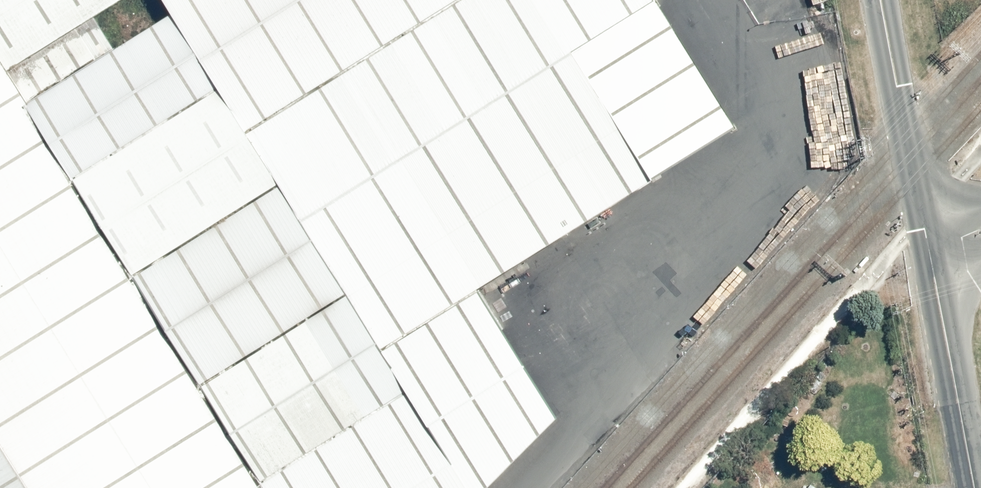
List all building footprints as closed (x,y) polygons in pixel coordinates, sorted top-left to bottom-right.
[(6,73),(125,0),(0,0),(0,63),(6,73)] [(142,6),(160,22),(373,356),(477,297),(725,146),(635,0),(152,0),(142,6)] [(260,481),(397,394),(373,356),(160,22),(27,106),(260,481)] [(260,481),(27,106),(6,73),(0,63),(0,487),(264,487),(260,481)] [(260,481),(264,487),(488,487),(554,421),(477,297),(373,356),(397,394),(260,481)]
